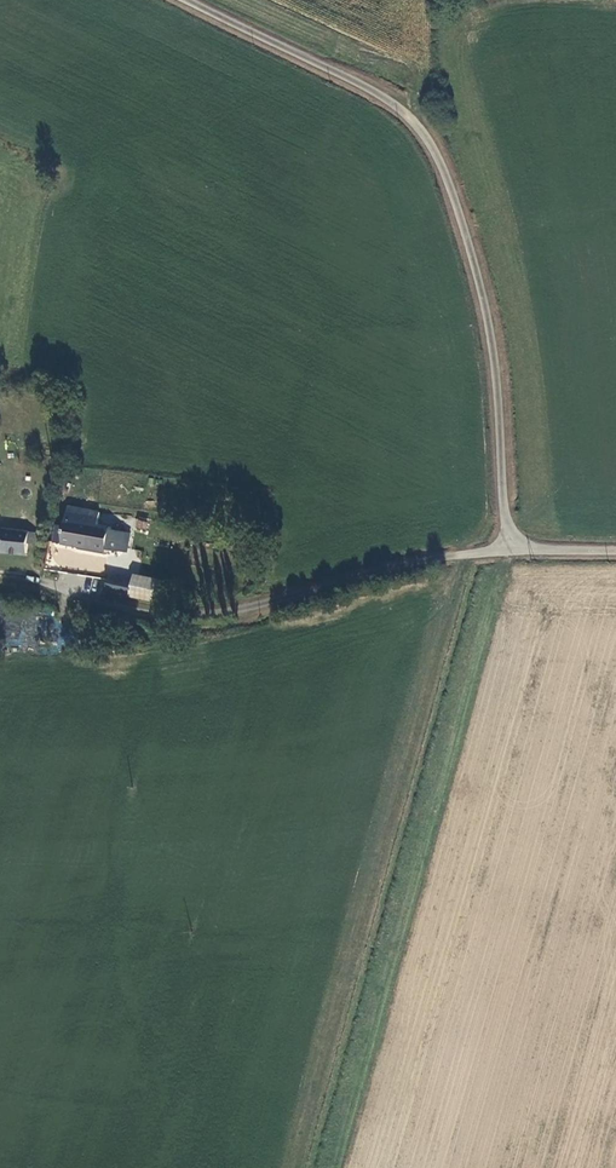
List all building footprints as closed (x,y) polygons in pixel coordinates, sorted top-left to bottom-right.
[(48,400),(35,398),(34,404),(47,406),(48,400)] [(98,514),(67,509),(63,528),(55,526),(52,544),(107,553),(108,551),(126,554),(129,535),(110,532),(107,529),(96,527),(98,514)] [(149,524),(142,522),(139,537),(146,538),(149,524)] [(26,557),(27,546),(35,546),(36,535),(0,530),(0,554),(26,557)] [(133,578),(133,583),(130,597),(129,599),(158,603),(161,583),(133,578)] [(130,597),(133,583),(109,579),(107,592),(130,597)] [(76,627),(73,626),(69,626),(66,629),(66,633),(68,636),(71,638),(75,637),(77,634),(77,630),(76,627)]
